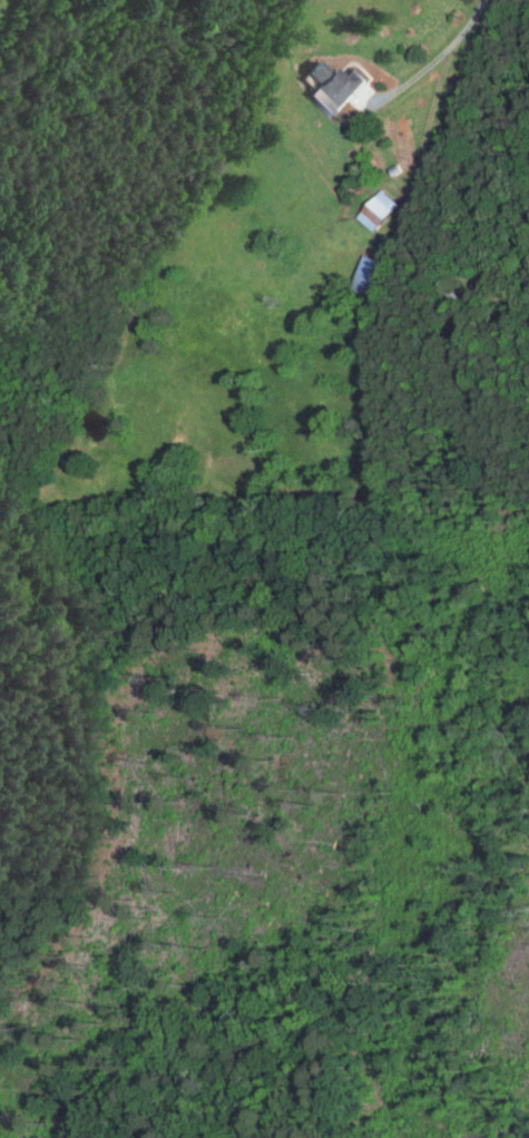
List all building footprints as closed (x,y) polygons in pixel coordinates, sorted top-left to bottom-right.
[(330,117),(365,79),(350,65),(340,75),(330,65),(325,70),(313,59),(300,73),(314,85),(305,94),(330,117)] [(354,215),(371,231),(396,204),(379,188),(354,215)]
